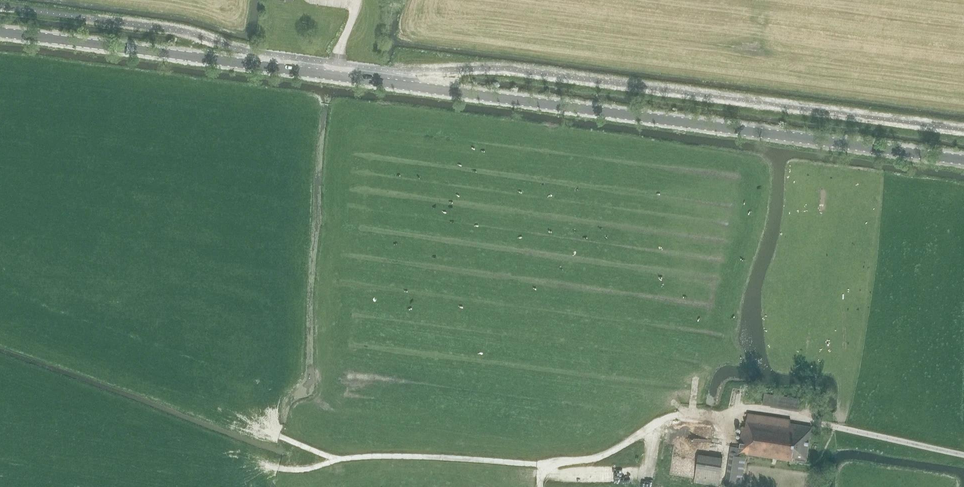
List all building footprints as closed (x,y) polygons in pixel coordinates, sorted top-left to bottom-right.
[(779,396),(764,394),(763,403),(799,409),(801,399),(779,396)] [(747,413),(746,426),(743,426),(740,447),(731,446),(725,485),(736,486),(741,486),(746,454),(792,460),(792,456),(795,457),(795,459),(799,460),(800,462),(804,462),(806,461),(811,426),(790,423),(790,420),(747,413)] [(723,457),(698,453),(694,482),(719,486),(723,457)]
